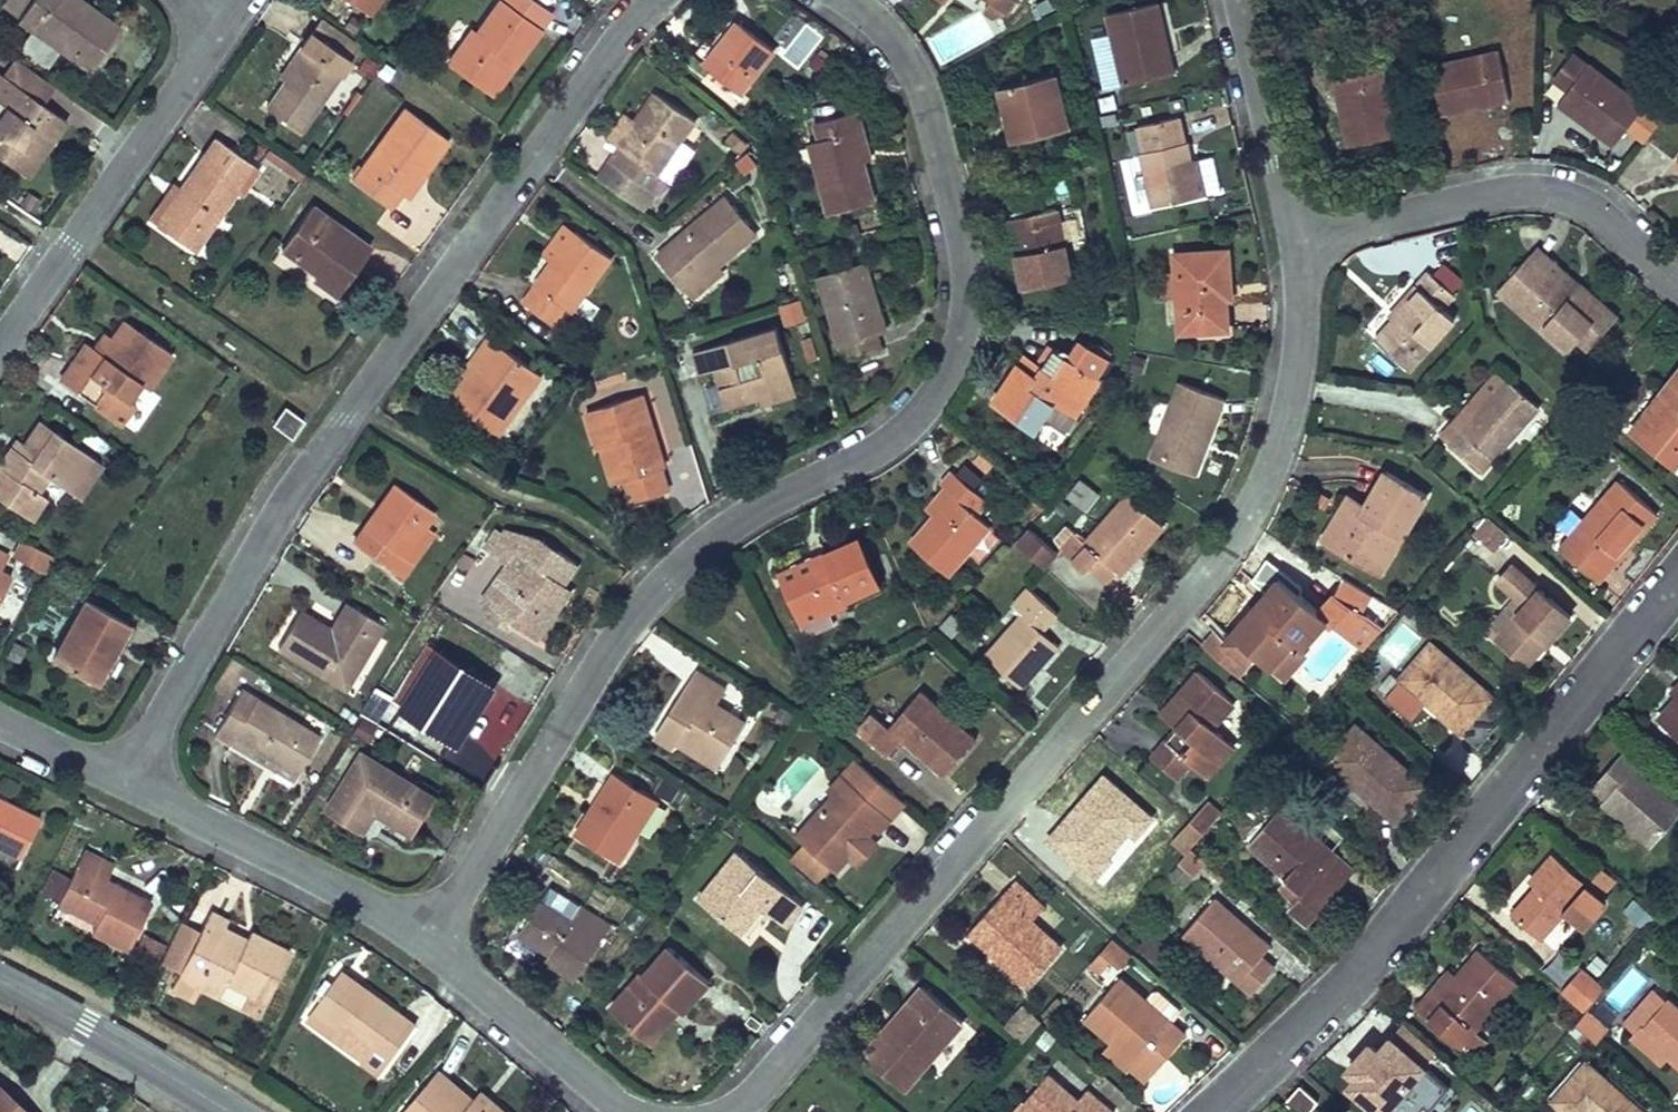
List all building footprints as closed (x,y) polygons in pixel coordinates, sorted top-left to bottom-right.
[(0,8),(0,16),(82,72),(109,33),(60,0),(5,0),(0,8)] [(357,20),(371,0),(329,0),(357,20)] [(501,61),(534,16),(512,0),(482,0),(458,33),(452,29),(429,61),(469,89),(493,55),(501,61)] [(970,10),(980,17),(1002,8),(1007,0),(977,0),(970,10)] [(1097,11),(1110,79),(1164,69),(1161,51),(1149,53),(1144,30),(1154,28),(1149,2),(1097,11)] [(251,113),(285,137),(339,58),(329,51),(340,36),(310,16),(287,50),(292,54),(251,113)] [(724,16),(689,61),(726,89),(761,45),(724,16)] [(1491,47),(1421,62),(1432,114),(1463,107),(1462,101),(1481,96),(1483,104),(1503,100),(1491,47)] [(493,55),(469,89),(477,95),(501,61),(493,55)] [(1642,104),(1586,59),(1555,99),(1578,118),(1583,111),(1600,124),(1594,132),(1610,145),(1642,104)] [(33,108),(47,90),(8,63),(0,74),(0,84),(33,108)] [(1387,130),(1371,64),(1319,76),(1323,93),(1330,91),(1334,110),(1327,111),(1335,142),(1387,130)] [(1048,76),(990,84),(994,108),(990,109),(991,119),(1009,116),(1012,139),(1056,133),(1048,76)] [(56,124),(33,108),(0,84),(0,167),(15,178),(27,162),(16,154),(34,131),(45,139),(56,124)] [(681,112),(641,84),(593,153),(633,181),(681,112)] [(843,122),(839,109),(796,122),(799,133),(790,136),(812,210),(813,210),(855,197),(842,155),(836,157),(827,128),(828,127),(843,122)] [(429,141),(387,112),(340,181),(373,204),(397,170),(406,176),(428,145),(429,141)] [(1009,116),(991,119),(995,142),(1012,139),(1009,116)] [(1121,131),(1136,206),(1178,197),(1171,160),(1163,122),(1121,131)] [(27,162),(45,139),(34,131),(16,154),(27,162)] [(200,142),(140,230),(178,256),(238,168),(200,142)] [(1171,160),(1178,197),(1193,194),(1186,157),(1171,160)] [(641,256),(671,290),(705,260),(747,224),(715,188),(684,215),(695,227),(682,238),(677,233),(663,245),(658,240),(641,256)] [(319,297),(354,249),(296,207),(267,247),(303,273),(303,274),(298,281),(319,297)] [(1004,289),(1054,279),(1041,212),(985,223),(988,239),(999,237),(1002,255),(998,256),(1004,289)] [(695,227),(684,215),(658,240),(663,245),(677,233),(682,238),(695,227)] [(597,258),(555,226),(539,247),(516,277),(521,281),(507,300),(540,325),(553,309),(556,312),(597,258)] [(1525,252),(1495,286),(1537,323),(1545,313),(1578,342),(1607,310),(1573,280),(1560,294),(1555,289),(1560,283),(1525,252)] [(1161,255),(1163,333),(1207,332),(1206,311),(1206,288),(1215,288),(1214,254),(1161,255)] [(715,271),(705,260),(671,290),(670,291),(680,302),(715,271)] [(797,275),(822,362),(864,351),(859,333),(868,330),(849,261),(797,275)] [(1362,338),(1397,369),(1440,319),(1425,305),(1442,286),(1413,261),(1398,279),(1407,286),(1377,320),(1362,338)] [(1407,286),(1398,279),(1368,312),(1377,320),(1407,286)] [(1206,288),(1206,311),(1215,311),(1215,288),(1206,288)] [(787,326),(807,321),(800,300),(780,306),(787,326)] [(71,346),(48,380),(98,415),(111,396),(121,382),(134,390),(160,353),(115,321),(102,339),(89,358),(79,351),(71,346)] [(761,325),(674,349),(680,371),(698,366),(709,404),(738,396),(736,387),(749,383),(750,390),(777,382),(761,325)] [(89,358),(102,339),(92,332),(79,351),(89,358)] [(525,374),(472,334),(442,375),(451,381),(436,400),(481,433),(525,374)] [(1003,366),(977,397),(1015,429),(1039,401),(1058,417),(1089,379),(1085,376),(1098,361),(1097,360),(1100,356),(1085,343),(1082,348),(1074,342),(1062,357),(1044,342),(1025,366),(1016,376),(1003,366)] [(1012,355),(1003,366),(1016,376),(1025,366),(1012,355)] [(1493,364),(1444,419),(1454,428),(1504,373),(1493,364)] [(1431,433),(1476,473),(1538,404),(1504,373),(1454,428),(1444,419),(1431,433)] [(1667,388),(1675,395),(1657,416),(1663,422),(1648,439),(1677,465),(1677,375),(1667,388)] [(1157,381),(1131,463),(1179,478),(1204,396),(1157,381)] [(781,394),(777,382),(750,390),(749,383),(736,387),(738,396),(741,406),(781,394)] [(1675,395),(1667,388),(1634,426),(1648,439),(1663,422),(1657,416),(1675,395)] [(648,470),(625,395),(569,412),(580,448),(594,444),(607,484),(611,483),(617,502),(648,493),(642,472),(648,470)] [(111,396),(98,415),(111,423),(124,405),(111,396)] [(284,405),(271,423),(292,438),(305,420),(284,405)] [(27,417),(11,441),(2,454),(0,452),(0,509),(8,515),(35,476),(43,482),(54,489),(79,452),(27,417)] [(0,435),(0,452),(2,454),(11,441),(0,434),(0,435)] [(594,444),(580,448),(592,488),(607,484),(594,444)] [(91,461),(79,452),(54,489),(66,498),(91,461)] [(890,542),(929,574),(970,524),(955,511),(967,496),(931,466),(921,478),(926,481),(935,489),(916,511),(890,542)] [(1381,536),(1390,542),(1418,496),(1378,471),(1357,506),(1351,515),(1343,510),(1321,546),(1360,570),(1381,536)] [(35,476),(8,515),(17,521),(43,482),(35,476)] [(1621,479),(1562,547),(1601,580),(1613,565),(1608,561),(1626,541),(1631,546),(1660,513),(1621,479)] [(377,483),(335,546),(365,566),(377,549),(390,558),(420,512),(377,483)] [(1103,569),(1147,518),(1109,486),(1068,534),(1072,537),(1059,553),(1072,564),(1082,551),(1103,569)] [(1351,515),(1357,506),(1340,496),(1314,542),(1321,546),(1343,510),(1351,515)] [(1515,535),(1492,516),(1479,531),(1502,550),(1515,535)] [(1029,566),(1042,552),(1013,527),(1000,542),(1029,566)] [(499,575),(480,604),(525,634),(549,598),(538,590),(546,577),(561,555),(528,532),(491,529),(489,530),(477,549),(494,561),(504,547),(514,554),(499,575)] [(837,614),(829,600),(867,582),(844,535),(807,553),(811,561),(766,583),(781,614),(791,635),(837,614)] [(1369,576),(1390,542),(1381,536),(1360,570),(1369,576)] [(40,553),(16,540),(7,558),(30,570),(40,553)] [(1082,551),(1072,564),(1092,582),(1103,569),(1082,551)] [(811,561),(807,553),(762,574),(766,583),(811,561)] [(1573,612),(1514,558),(1496,577),(1523,602),(1494,635),(1525,664),(1573,612)] [(469,597),(480,604),(499,575),(489,568),(469,597)] [(538,590),(549,598),(558,585),(546,577),(538,590)] [(993,597),(1005,608),(968,650),(1006,683),(1044,640),(1025,623),(1042,604),(1011,577),(993,597)] [(1364,595),(1336,579),(1323,601),(1331,607),(1349,620),(1364,595)] [(1230,640),(1271,675),(1318,622),(1310,615),(1269,580),(1247,606),(1254,612),(1230,640)] [(76,595),(42,658),(85,682),(119,619),(76,595)] [(324,634),(341,605),(331,599),(314,628),(324,634)] [(1323,601),(1310,615),(1318,622),(1331,607),(1323,601)] [(284,611),(263,647),(334,688),(372,623),(341,605),(324,634),(314,628),(284,611)] [(1254,612),(1247,606),(1223,634),(1230,640),(1254,612)] [(129,624),(119,619),(85,682),(95,687),(129,624)] [(415,627),(407,641),(436,657),(443,644),(415,627)] [(1496,700),(1432,643),(1390,689),(1418,715),(1430,702),(1465,734),(1496,700)] [(422,658),(393,703),(438,732),(449,716),(456,720),(461,711),(449,704),(462,684),(422,658)] [(676,664),(632,732),(651,744),(654,740),(662,727),(704,755),(728,718),(695,696),(704,683),(676,664)] [(1224,699),(1190,668),(1159,702),(1178,720),(1169,729),(1161,738),(1182,757),(1198,772),(1225,743),(1203,723),(1224,699)] [(474,692),(462,684),(449,704),(461,711),(474,692)] [(309,739),(229,688),(199,734),(217,745),(224,735),(286,775),(309,739)] [(961,736),(904,688),(874,724),(856,709),(839,729),(870,755),(887,735),(931,772),(961,736)] [(1178,720),(1159,702),(1150,711),(1169,729),(1178,720)] [(1677,734),(1677,707),(1665,722),(1677,734)] [(662,727),(654,740),(696,768),(704,755),(662,727)] [(1426,789),(1356,727),(1327,759),(1397,821),(1426,789)] [(1182,757),(1161,738),(1146,754),(1167,773),(1182,757)] [(423,799),(350,754),(315,810),(352,834),(366,812),(402,834),(423,799)] [(894,796),(843,755),(814,792),(816,793),(781,836),(823,869),(857,827),(864,833),(894,796)] [(1603,808),(1651,847),(1677,814),(1677,813),(1633,777),(1640,768),(1625,756),(1596,792),(1608,802),(1603,808)] [(558,827),(600,854),(638,795),(590,765),(581,779),(587,782),(596,788),(582,809),(573,803),(558,827)] [(587,782),(573,803),(582,809),(596,788),(587,782)] [(0,787),(0,840),(13,846),(34,804),(0,787)] [(1143,825),(1102,790),(1068,829),(1052,815),(1035,836),(1087,881),(1101,865),(1104,867),(1143,825)] [(1209,800),(1171,842),(1186,856),(1224,814),(1209,800)] [(1280,812),(1249,848),(1300,893),(1287,908),(1307,925),(1328,900),(1317,890),(1327,879),(1320,873),(1333,858),(1280,812)] [(138,893),(91,870),(99,854),(73,841),(52,882),(91,901),(86,911),(121,928),(138,893)] [(790,900),(723,846),(683,896),(721,926),(748,893),(757,900),(749,909),(769,925),(790,900)] [(1602,897),(1555,857),(1530,888),(1537,894),(1531,901),(1527,897),(1511,916),(1543,942),(1563,918),(1575,929),(1602,897)] [(1351,874),(1333,858),(1320,873),(1327,879),(1317,890),(1328,900),(1351,874)] [(996,911),(967,944),(1020,991),(1052,955),(1019,925),(1030,912),(998,884),(983,900),(996,911)] [(199,895),(193,908),(209,916),(216,903),(199,895)] [(527,955),(563,976),(595,920),(559,900),(549,916),(520,900),(500,934),(519,945),(523,937),(534,944),(527,955)] [(1217,900),(1185,937),(1254,995),(1276,969),(1262,957),(1271,945),(1217,900)] [(206,982),(214,965),(254,984),(278,934),(241,916),(235,928),(209,916),(193,908),(166,963),(206,982)] [(689,975),(650,937),(622,966),(620,964),(588,997),(619,1027),(652,992),(662,1001),(663,1002),(689,975)] [(334,950),(306,988),(338,1011),(366,1032),(358,1043),(371,1053),(407,1004),(334,950)] [(1459,1046),(1514,984),(1479,953),(1456,979),(1434,1004),(1427,997),(1417,1009),(1459,1046)] [(1561,995),(1585,1016),(1605,992),(1581,972),(1561,995)] [(1449,973),(1427,997),(1434,1004),(1456,979),(1449,973)] [(1117,978),(1080,1022),(1104,1042),(1130,1064),(1144,1076),(1176,1037),(1164,1026),(1168,1021),(1117,978)] [(854,1054),(897,1093),(959,1024),(917,986),(904,999),(912,1006),(877,1045),(869,1038),(854,1054)] [(338,1011),(306,988),(300,996),(332,1019),(338,1011)] [(652,992),(619,1027),(628,1036),(662,1001),(652,992)] [(904,999),(869,1038),(877,1045),(912,1006),(904,999)] [(1673,1001),(1646,1030),(1665,1048),(1662,1051),(1677,1065),(1677,1006),(1673,1001)] [(1022,1004),(1003,1026),(1024,1043),(1043,1021),(1022,1004)] [(1590,1011),(1577,1027),(1598,1044),(1611,1027),(1590,1011)] [(1343,1066),(1352,1073),(1344,1081),(1379,1111),(1384,1111),(1439,1049),(1403,1017),(1378,1045),(1369,1037),(1343,1066)] [(1665,1048),(1646,1030),(1640,1026),(1628,1041),(1652,1061),(1662,1051),(1665,1048)] [(1130,1064),(1104,1042),(1096,1051),(1122,1072),(1130,1064)] [(1585,1062),(1551,1101),(1563,1111),(1642,1111),(1585,1062)] [(421,1063),(385,1107),(390,1111),(503,1111),(476,1090),(466,1101),(453,1090),(421,1063)] [(1109,1110),(1083,1086),(1071,1100),(1045,1076),(1019,1105),(1026,1111),(1108,1111),(1109,1110)] [(466,1101),(476,1090),(463,1079),(453,1090),(466,1101)] [(0,1084),(0,1111),(28,1111),(0,1084)] [(1286,1101),(1298,1111),(1310,1111),(1320,1102),(1301,1085),(1286,1101)] [(1019,1105),(1014,1102),(1006,1111),(1026,1111),(1019,1105)]
